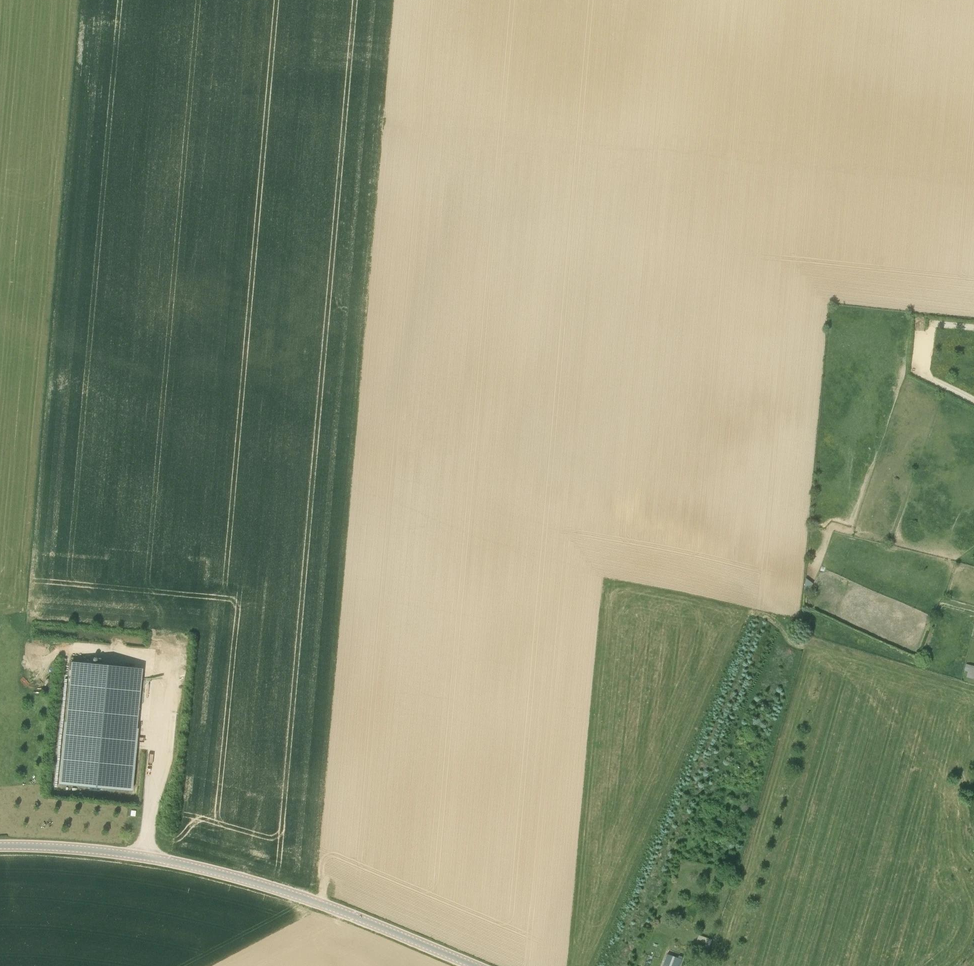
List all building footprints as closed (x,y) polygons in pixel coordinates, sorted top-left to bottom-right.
[(806,578),(804,591),(808,593),(813,583),(806,578)] [(130,789),(142,668),(71,662),(60,782),(130,789)] [(966,664),(964,670),(968,671),(967,677),(973,678),(973,666),(966,664)] [(710,944),(697,939),(694,947),(708,952),(710,944)] [(669,954),(668,954),(663,965),(679,965),(682,959),(669,954)]
